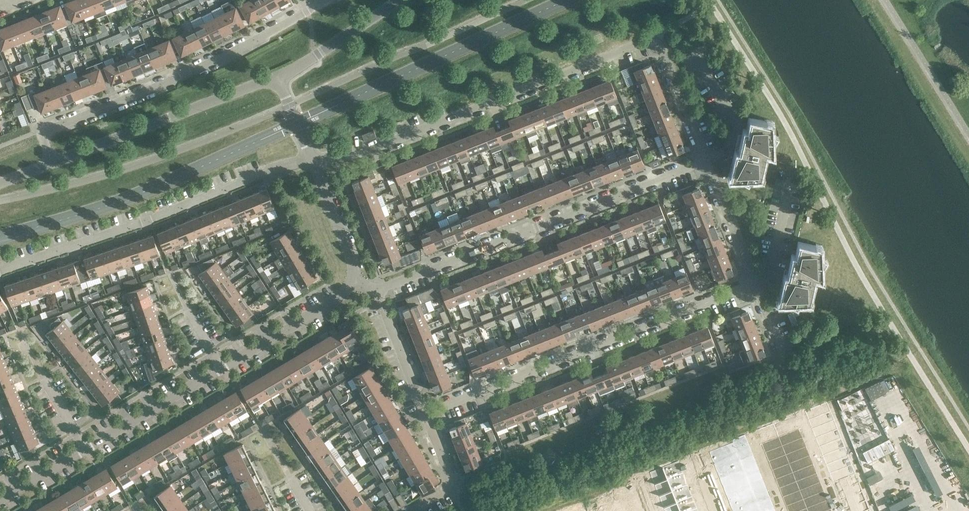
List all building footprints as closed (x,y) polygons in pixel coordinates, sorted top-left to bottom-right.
[(77,0),(74,0),(65,3),(67,8),(62,11),(61,11),(66,23),(67,26),(74,24),(73,21),(83,16),(77,0)] [(89,0),(77,0),(83,16),(94,12),(89,0)] [(104,8),(101,0),(89,0),(94,12),(96,18),(107,14),(104,8)] [(113,0),(101,0),(104,8),(115,4),(113,0)] [(225,13),(233,30),(244,25),(241,20),(246,17),(247,17),(240,5),(239,3),(237,0),(231,0),(221,5),(225,13)] [(240,5),(247,17),(246,17),(249,22),(259,16),(251,0),(250,0),(240,5)] [(264,0),(251,0),(259,16),(269,11),(264,0)] [(277,0),(264,0),(269,11),(279,5),(277,0)] [(60,6),(49,10),(55,27),(66,23),(61,11),(62,11),(60,6)] [(55,27),(49,10),(38,14),(45,32),(55,27)] [(233,30),(225,13),(215,18),(223,35),(233,30)] [(45,32),(38,14),(27,18),(34,36),(45,32)] [(34,36),(27,18),(17,23),(24,40),(34,36)] [(223,35),(215,18),(204,23),(212,40),(223,35)] [(24,40),(17,23),(6,27),(13,44),(24,40)] [(212,40),(204,23),(194,28),(202,45),(212,40)] [(6,27),(0,29),(0,43),(2,49),(13,44),(6,27)] [(202,45),(194,28),(184,33),(192,50),(202,45)] [(192,50),(184,33),(174,38),(172,35),(167,38),(168,40),(174,53),(179,50),(181,55),(192,50)] [(168,40),(158,45),(165,62),(176,58),(174,53),(168,40)] [(99,42),(95,43),(100,55),(104,53),(99,42)] [(165,62),(158,45),(147,49),(154,66),(165,62)] [(154,66),(147,49),(137,54),(144,71),(154,66)] [(144,71),(137,54),(126,58),(133,75),(144,71)] [(133,75),(126,58),(116,62),(123,79),(133,75)] [(116,62),(105,67),(110,79),(112,84),(123,79),(116,62)] [(642,62),(632,66),(627,68),(633,83),(638,81),(639,81),(655,75),(651,64),(644,67),(642,62)] [(99,69),(88,73),(95,91),(106,86),(104,81),(110,79),(105,67),(104,64),(98,66),(99,69)] [(95,91),(88,73),(78,77),(84,95),(95,91)] [(659,86),(655,75),(639,81),(643,92),(659,86)] [(84,95),(78,77),(67,82),(74,99),(84,95)] [(14,86),(11,80),(6,82),(8,88),(14,86)] [(617,96),(610,80),(600,84),(606,101),(617,96)] [(74,99),(67,82),(56,86),(63,103),(74,99)] [(606,101),(600,84),(590,88),(596,105),(606,101)] [(16,92),(14,86),(8,88),(10,94),(16,92)] [(63,103),(56,86),(46,90),(53,107),(63,103)] [(663,96),(659,86),(643,92),(647,103),(663,96)] [(596,105),(590,88),(580,92),(586,109),(596,105)] [(53,107),(46,90),(35,94),(34,91),(28,94),(34,109),(40,107),(42,112),(53,107)] [(587,112),(586,109),(580,92),(569,96),(576,113),(577,116),(587,112)] [(576,113),(569,96),(559,100),(566,116),(576,113)] [(668,107),(663,96),(647,103),(651,113),(668,107)] [(566,116),(559,100),(549,104),(556,120),(566,116)] [(22,107),(20,101),(14,103),(16,109),(22,107)] [(556,120),(549,104),(539,108),(546,124),(556,120)] [(24,113),(22,107),(16,109),(19,115),(24,113)] [(672,117),(668,107),(651,113),(655,124),(672,117)] [(546,124),(539,108),(529,112),(536,129),(546,124)] [(537,133),(536,129),(529,112),(519,116),(525,132),(527,137),(537,133)] [(525,132),(519,116),(508,120),(511,126),(511,125),(515,136),(525,132)] [(676,128),(672,117),(655,124),(660,134),(676,128)] [(751,120),(749,126),(747,136),(743,136),(739,154),(736,153),(735,157),(731,178),(740,178),(741,174),(750,176),(750,177),(760,177),(761,174),(765,153),(773,154),(772,144),(769,143),(771,134),(772,134),(772,124),(751,120)] [(511,126),(496,132),(495,132),(500,143),(515,136),(511,125),(511,126)] [(483,130),(489,147),(492,152),(502,148),(500,143),(495,132),(496,132),(494,126),(483,130)] [(680,139),(676,128),(660,134),(664,145),(680,139)] [(362,134),(364,141),(376,136),(373,130),(362,134)] [(489,147),(483,130),(473,134),(479,151),(489,147)] [(479,151),(473,134),(463,138),(469,155),(479,151)] [(469,155),(463,138),(453,142),(459,159),(469,155)] [(685,150),(680,139),(664,145),(670,161),(680,157),(678,152),(685,150)] [(459,159),(453,142),(443,146),(449,163),(459,159)] [(449,163),(443,146),(432,150),(439,167),(449,163)] [(644,166),(637,149),(627,153),(633,170),(644,166)] [(439,167),(432,150),(422,154),(429,171),(439,167)] [(633,170),(627,153),(617,157),(623,174),(633,170)] [(429,171),(422,154),(412,158),(419,175),(429,171)] [(623,174),(617,157),(607,161),(613,178),(623,174)] [(419,175),(412,158),(402,162),(409,179),(419,175)] [(613,178),(607,161),(597,165),(603,182),(613,178)] [(409,179),(402,162),(392,166),(398,183),(409,179)] [(603,182),(597,165),(587,169),(593,186),(603,182)] [(376,177),(372,169),(357,175),(358,179),(352,182),(356,193),(372,186),(370,179),(376,177)] [(593,186),(587,169),(577,173),(583,190),(593,186)] [(583,190),(577,173),(567,177),(573,194),(583,190)] [(573,194),(567,177),(556,181),(563,198),(573,194)] [(563,198),(556,181),(546,185),(553,202),(563,198)] [(553,202),(546,185),(536,189),(541,200),(540,200),(542,206),(553,202)] [(693,190),(691,185),(681,189),(687,205),(704,198),(699,187),(693,190)] [(376,196),(372,186),(356,193),(360,203),(376,196)] [(267,188),(258,192),(266,212),(275,208),(267,188)] [(541,200),(536,189),(520,195),(525,206),(540,200),(541,200)] [(266,212),(258,192),(249,195),(258,215),(266,212)] [(258,215),(249,195),(241,199),(249,219),(258,215)] [(525,206),(520,195),(510,199),(517,216),(527,212),(525,206)] [(380,206),(376,196),(360,203),(364,213),(380,206)] [(488,202),(490,207),(497,224),(507,220),(500,203),(498,198),(488,202)] [(708,209),(704,198),(687,205),(691,215),(708,209)] [(249,219),(241,199),(233,202),(241,222),(249,219)] [(517,216),(510,199),(500,203),(507,220),(517,216)] [(241,222),(233,202),(224,206),(233,226),(241,222)] [(665,220),(659,203),(648,207),(655,224),(665,220)] [(233,226),(224,206),(216,209),(224,229),(233,226)] [(384,216),(380,206),(364,213),(368,223),(384,216)] [(497,224),(490,207),(480,211),(486,228),(497,224)] [(655,224),(648,207),(638,211),(645,228),(655,224)] [(224,229),(216,209),(208,213),(216,233),(224,229)] [(712,219),(708,209),(691,215),(696,226),(712,219)] [(486,228),(480,211),(470,215),(476,232),(486,228)] [(645,228),(638,211),(628,215),(635,232),(645,228)] [(216,233),(208,213),(199,216),(207,236),(216,233)] [(476,232),(470,215),(460,219),(466,236),(476,232)] [(635,232),(628,215),(618,219),(625,236),(635,232)] [(209,240),(207,236),(199,216),(191,219),(199,239),(201,244),(209,240)] [(388,226),(384,216),(368,223),(372,233),(388,226)] [(199,239),(191,219),(183,223),(191,243),(199,239)] [(466,236),(460,219),(450,223),(456,240),(466,236)] [(625,236),(618,219),(608,223),(615,240),(625,236)] [(716,230),(712,219),(696,226),(700,236),(716,230)] [(191,243),(183,223),(174,226),(182,246),(191,243)] [(456,240),(450,223),(440,227),(446,244),(456,240)] [(615,240),(608,223),(598,227),(605,244),(615,240)] [(182,246),(174,226),(166,230),(174,250),(182,246)] [(392,236),(388,226),(372,233),(376,243),(392,236)] [(446,244),(440,227),(430,231),(436,248),(446,244)] [(605,244),(598,227),(588,231),(594,248),(605,244)] [(174,250),(166,230),(157,233),(165,253),(174,250)] [(721,241),(716,230),(700,236),(704,247),(721,241)] [(270,242),(275,250),(293,239),(288,231),(270,242)] [(436,248),(430,231),(419,236),(426,252),(436,248)] [(594,248),(588,231),(578,235),(584,252),(594,248)] [(160,256),(153,235),(144,238),(151,259),(160,256)] [(584,252),(578,235),(568,239),(574,256),(584,252)] [(396,246),(392,236),(376,243),(380,253),(396,246)] [(151,259),(144,238),(135,241),(142,262),(151,259)] [(298,247),(293,239),(275,250),(279,258),(298,247)] [(574,256),(568,239),(557,243),(559,249),(560,249),(564,260),(574,256)] [(416,240),(404,245),(407,252),(419,247),(416,240)] [(142,262),(135,241),(127,244),(134,264),(142,262)] [(725,251),(721,241),(704,247),(708,258),(725,251)] [(800,243),(798,250),(796,260),(792,259),(788,277),(785,277),(780,302),(789,301),(790,298),(798,300),(799,301),(809,300),(809,297),(814,276),(821,278),(821,267),(818,267),(820,258),(821,258),(820,247),(819,247),(800,243)] [(134,264),(127,244),(118,247),(125,267),(134,264)] [(400,256),(396,246),(380,253),(384,263),(391,261),(400,256)] [(125,267),(118,247),(110,250),(117,270),(125,267)] [(302,254),(298,247),(279,258),(274,261),(279,269),(284,266),(302,254)] [(422,251),(420,248),(400,256),(391,261),(394,270),(421,259),(421,252),(422,251)] [(542,249),(532,253),(538,270),(548,266),(544,255),(542,249)] [(559,249),(544,255),(548,266),(564,260),(560,249),(559,249)] [(117,270),(110,250),(101,253),(108,273),(117,270)] [(729,262),(725,251),(708,258),(712,268),(729,262)] [(108,273),(101,253),(93,256),(100,276),(108,273)] [(538,270),(532,253),(522,257),(528,274),(538,270)] [(307,262),(302,254),(284,266),(288,273),(307,262)] [(100,276),(93,256),(84,259),(86,265),(81,266),(85,278),(90,276),(91,279),(100,276)] [(528,274),(522,257),(511,261),(518,278),(528,274)] [(199,274),(204,282),(222,269),(216,261),(215,262),(212,258),(206,263),(204,264),(203,266),(203,268),(205,269),(199,274)] [(518,278),(511,261),(501,266),(508,282),(518,278)] [(74,262),(65,265),(72,286),(81,283),(79,279),(85,278),(81,266),(76,268),(74,262)] [(312,270),(307,262),(288,273),(293,281),(312,270)] [(733,273),(729,262),(712,268),(719,284),(728,280),(727,276),(733,273)] [(72,286),(65,265),(56,268),(63,289),(72,286)] [(508,282),(501,266),(491,269),(498,286),(508,282)] [(63,289),(56,268),(48,271),(54,292),(63,289)] [(227,276),(222,269),(204,282),(209,289),(227,276)] [(498,286),(491,269),(481,273),(488,290),(498,286)] [(316,278),(312,270),(293,281),(298,289),(299,288),(302,293),(308,289),(310,288),(311,286),(311,284),(310,282),(316,278)] [(54,292),(48,271),(39,274),(46,294),(54,292)] [(692,287),(686,272),(676,277),(682,293),(693,289),(692,287)] [(488,290),(481,273),(471,277),(478,294),(488,290)] [(46,294),(39,274),(30,277),(37,297),(46,294)] [(663,275),(653,279),(662,301),(672,297),(666,281),(663,275)] [(232,284),(227,276),(209,289),(215,296),(232,284)] [(37,297),(30,277),(22,280),(29,300),(37,297)] [(478,294),(471,277),(461,281),(468,298),(478,294)] [(682,293),(676,277),(666,281),(672,297),(682,293)] [(662,301),(653,279),(643,283),(646,288),(652,305),(662,301)] [(29,300),(22,280),(13,283),(20,303),(29,300)] [(468,298),(461,281),(451,285),(458,302),(468,298)] [(20,303),(13,283),(4,286),(11,306),(20,303)] [(237,291),(232,284),(215,296),(220,304),(237,291)] [(458,302),(451,285),(441,290),(447,306),(458,302)] [(126,293),(129,302),(150,295),(147,286),(126,293)] [(437,293),(432,287),(405,298),(409,307),(419,304),(439,296),(438,293),(437,293)] [(652,305),(646,288),(636,292),(642,309),(652,305)] [(243,298),(237,291),(220,304),(225,311),(243,298)] [(642,309),(636,292),(625,296),(632,313),(642,309)] [(8,308),(0,294),(0,313),(8,308)] [(153,303),(150,295),(129,302),(132,310),(153,303)] [(632,313),(625,296),(615,300),(622,317),(632,313)] [(248,306),(243,298),(225,311),(230,318),(248,306)] [(622,317),(615,300),(605,304),(612,321),(622,317)] [(155,312),(153,303),(132,310),(135,319),(155,312)] [(423,314),(419,304),(409,307),(402,310),(406,320),(423,314)] [(612,321),(605,304),(595,308),(602,325),(612,321)] [(253,313),(248,306),(230,318),(236,326),(241,322),(244,327),(255,320),(251,315),(253,313)] [(602,325),(595,308),(585,312),(589,323),(589,324),(591,329),(602,325)] [(741,313),(740,308),(730,312),(736,328),(752,321),(748,310),(741,313)] [(158,320),(155,312),(135,319),(138,327),(158,320)] [(589,323),(585,312),(569,319),(573,330),(574,330),(589,324),(589,323)] [(427,324),(423,314),(406,320),(410,330),(427,324)] [(46,334),(52,341),(69,328),(63,320),(61,321),(58,317),(53,322),(51,323),(50,325),(51,327),(52,329),(46,334)] [(573,330),(569,319),(559,323),(566,339),(576,335),(574,330),(573,330)] [(161,329),(158,320),(138,327),(141,336),(161,329)] [(757,332),(752,321),(736,328),(740,338),(757,332)] [(566,339),(559,323),(549,327),(556,343),(566,339)] [(431,334),(427,324),(410,330),(414,340),(431,334)] [(714,343),(708,326),(697,331),(704,347),(714,343)] [(346,327),(339,331),(349,348),(360,342),(353,329),(352,330),(349,332),(346,327)] [(556,343),(549,327),(539,331),(545,347),(556,343)] [(74,335),(69,328),(52,341),(57,348),(74,335)] [(164,337),(161,329),(141,336),(144,344),(164,337)] [(349,348),(339,331),(330,336),(340,353),(349,348)] [(545,347),(539,331),(529,335),(535,351),(545,347)] [(704,347),(697,331),(687,335),(693,351),(704,347)] [(761,343),(757,332),(740,338),(744,349),(761,343)] [(435,344),(431,334),(414,340),(418,350),(435,344)] [(80,342),(74,335),(57,348),(63,355),(80,342)] [(535,351),(529,335),(519,339),(525,355),(535,351)] [(693,351),(687,335),(677,339),(683,355),(693,351)] [(340,353),(330,336),(321,342),(331,359),(340,353)] [(167,346),(164,337),(144,344),(147,353),(167,346)] [(525,355),(519,339),(509,343),(515,359),(525,355)] [(683,355),(677,339),(667,343),(673,359),(683,355)] [(85,349),(80,342),(63,355),(69,362),(85,349)] [(331,359),(321,342),(312,347),(322,364),(331,359)] [(515,359),(509,343),(499,347),(505,363),(515,359)] [(673,359),(667,343),(657,346),(663,363),(673,359)] [(765,354),(761,343),(744,349),(739,351),(745,366),(750,364),(760,360),(759,356),(765,354)] [(439,354),(435,344),(418,350),(422,360),(439,354)] [(170,354),(167,346),(147,353),(149,361),(170,354)] [(663,363),(657,346),(647,350),(653,367),(663,363)] [(322,364),(312,347),(303,352),(314,369),(322,364)] [(505,363),(499,347),(488,351),(495,367),(505,363)] [(91,356),(85,349),(69,362),(74,369),(91,356)] [(653,367),(647,350),(637,354),(643,371),(653,367)] [(495,367),(488,351),(478,355),(485,371),(495,367)] [(314,369),(303,352),(295,357),(305,374),(314,369)] [(173,363),(170,354),(149,361),(153,370),(155,369),(158,378),(169,371),(167,365),(173,363)] [(443,364),(439,354),(422,360),(426,370),(443,364)] [(643,371),(637,354),(626,359),(633,375),(643,371)] [(485,371),(478,355),(468,359),(474,375),(485,371)] [(97,363),(91,356),(74,369),(80,376),(97,363)] [(305,374),(295,357),(286,363),(296,380),(305,374)] [(633,375),(626,359),(616,362),(623,379),(633,375)] [(609,372),(615,388),(625,385),(623,379),(616,362),(606,367),(608,372),(609,372)] [(102,370),(97,363),(80,376),(85,384),(102,370)] [(296,380),(286,363),(277,368),(287,385),(296,380)] [(447,374),(443,364),(426,370),(430,381),(447,374)] [(7,367),(0,370),(0,380),(11,376),(7,367)] [(353,377),(359,387),(376,377),(370,367),(353,377)] [(287,385),(277,368),(268,373),(278,390),(287,385)] [(108,377),(102,370),(85,384),(91,391),(108,377)] [(608,372),(593,378),(597,389),(599,395),(615,388),(609,372),(608,372)] [(278,390),(268,373),(259,378),(270,395),(278,390)] [(591,373),(580,377),(587,393),(597,389),(593,378),(591,373)] [(453,389),(447,374),(430,381),(434,391),(441,388),(443,393),(453,389)] [(11,376),(0,380),(0,390),(14,384),(11,376)] [(113,384),(108,377),(91,391),(96,398),(113,384)] [(381,385),(376,377),(359,387),(364,395),(381,385)] [(587,393),(580,377),(570,381),(577,397),(587,393)] [(270,395),(259,378),(251,383),(261,400),(270,395)] [(579,403),(577,397),(570,381),(560,385),(567,401),(569,407),(579,403)] [(139,389),(135,383),(129,387),(132,393),(139,389)] [(261,400),(251,383),(241,389),(252,406),(261,400)] [(14,384),(0,390),(0,400),(18,392),(14,384)] [(119,392),(113,384),(96,398),(102,405),(107,401),(111,406),(122,399),(117,393),(119,392)] [(386,394),(381,385),(364,395),(369,404),(386,394)] [(567,401),(560,385),(550,389),(557,405),(567,401)] [(557,405),(550,389),(540,393),(546,409),(557,405)] [(18,392),(0,400),(0,406),(1,409),(21,401),(18,392)] [(236,392),(227,398),(237,415),(246,409),(236,392)] [(548,413),(546,409),(540,393),(530,397),(538,417),(548,413)] [(391,403),(386,394),(369,404),(374,413),(391,403)] [(539,419),(538,417),(530,397),(520,401),(526,417),(529,423),(539,419)] [(237,415),(227,398),(218,403),(228,420),(237,415)] [(25,409),(21,401),(1,409),(5,417),(25,409)] [(526,417),(520,401),(510,405),(516,421),(526,417)] [(732,440),(737,451),(741,463),(746,475),(751,487),(755,499),(760,510),(870,510),(827,402),(732,440)] [(228,420),(218,403),(209,408),(219,425),(228,420)] [(397,412),(391,403),(374,413),(380,422),(397,412)] [(516,421),(510,405),(500,409),(506,425),(516,421)] [(219,425),(209,408),(200,413),(210,430),(219,425)] [(284,420),(290,428),(306,417),(300,408),(284,420)] [(28,417),(25,409),(5,417),(8,426),(28,417)] [(506,425),(500,409),(489,413),(496,429),(506,425)] [(402,420),(397,412),(380,422),(385,431),(402,420)] [(210,430),(200,413),(192,418),(202,435),(210,430)] [(32,426),(28,417),(8,426),(12,434),(32,426)] [(312,425),(306,417),(290,428),(296,437),(312,425)] [(470,433),(464,417),(454,421),(456,426),(449,428),(453,439),(470,433)] [(202,435),(192,418),(183,424),(193,441),(202,435)] [(407,429),(402,420),(385,431),(390,439),(407,429)] [(193,441),(183,424),(174,429),(184,446),(193,441)] [(318,434),(312,425),(296,437),(301,445),(318,434)] [(35,434),(32,426),(12,434),(15,442),(35,434)] [(184,446),(174,429),(165,434),(175,451),(184,446)] [(412,438),(407,429),(390,439),(395,448),(412,438)] [(474,443),(470,433),(453,439),(457,449),(474,443)] [(39,443),(35,434),(15,442),(19,451),(21,450),(24,457),(35,451),(33,445),(39,443)] [(175,451),(165,434),(156,439),(166,456),(175,451)] [(324,442),(318,434),(301,445),(307,454),(324,442)] [(418,447),(412,438),(395,448),(401,457),(418,447)] [(889,438),(862,452),(868,463),(894,449),(889,438)] [(166,456),(156,439),(147,445),(158,462),(166,456)] [(732,440),(708,449),(712,461),(737,451),(732,440)] [(329,451),(324,442),(307,454),(313,462),(329,451)] [(478,453),(474,443),(457,449),(461,459),(478,453)] [(225,453),(230,462),(247,454),(243,444),(225,453)] [(158,462),(147,445),(139,450),(149,467),(158,462)] [(423,456),(418,447),(401,457),(406,466),(423,456)] [(149,467),(139,450),(130,455),(140,472),(149,467)] [(335,459),(329,451),(313,462),(319,470),(335,459)] [(737,451),(712,461),(717,473),(741,463),(737,451)] [(483,467),(478,453),(461,459),(466,470),(472,467),(474,471),(483,467)] [(252,463),(247,454),(230,462),(234,472),(252,463)] [(140,472),(130,455),(121,460),(131,477),(140,472)] [(428,464),(423,456),(406,466),(411,475),(428,464)] [(341,467),(335,459),(319,470),(325,479),(341,467)] [(131,477),(121,460),(112,466),(122,483),(131,477)] [(678,461),(662,467),(667,479),(683,473),(678,461)] [(256,472),(252,463),(234,472),(239,481),(256,472)] [(741,463),(717,473),(722,485),(746,475),(741,463)] [(873,463),(866,467),(874,482),(881,478),(873,463)] [(433,473),(428,464),(411,475),(416,483),(433,473)] [(347,476),(341,467),(325,479),(331,487),(347,476)] [(662,467),(649,472),(654,484),(667,479),(662,467)] [(106,469),(97,474),(107,491),(116,486),(106,469)] [(261,481),(256,472),(239,481),(243,490),(261,481)] [(437,480),(433,473),(416,483),(423,494),(435,487),(435,486),(434,487),(432,483),(437,480)] [(683,473),(667,479),(672,491),(688,484),(683,473)] [(107,491),(97,474),(88,480),(98,497),(107,491)] [(746,475),(722,485),(726,496),(751,487),(746,475)] [(353,484),(347,476),(331,487),(337,496),(353,484)] [(204,482),(201,477),(196,480),(191,484),(194,488),(204,482)] [(667,479),(654,484),(658,496),(672,491),(667,479)] [(98,497),(88,480),(80,485),(90,502),(98,497)] [(628,480),(599,492),(603,503),(633,491),(628,480)] [(265,490),(261,481),(243,490),(248,499),(265,490)] [(359,493),(353,484),(337,496),(342,504),(359,493)] [(688,484),(672,491),(676,502),(692,496),(688,484)] [(90,502),(80,485),(71,490),(81,507),(90,502)] [(154,496),(160,505),(177,494),(170,485),(154,496)] [(751,487),(726,496),(731,508),(755,499),(751,487)] [(71,490),(62,495),(71,510),(74,510),(81,507),(71,490)] [(270,499),(265,490),(248,499),(252,508),(270,499)] [(672,491),(658,496),(663,508),(676,502),(672,491)] [(359,493),(342,504),(347,510),(350,510),(365,501),(359,493)] [(177,494),(160,505),(164,510),(170,510),(182,502),(177,494)] [(400,494),(395,497),(402,507),(406,504),(400,494)] [(62,495),(53,500),(60,510),(71,510),(62,495)] [(676,502),(680,510),(689,510),(697,508),(692,496),(676,502)] [(365,501),(350,510),(368,510),(375,506),(369,498),(365,501)] [(393,498),(388,501),(395,510),(400,508),(393,498)] [(270,499),(252,508),(254,510),(269,510),(275,508),(270,499)] [(731,508),(732,510),(758,510),(760,510),(755,499),(731,508)] [(53,500),(44,506),(48,510),(60,510),(53,500)] [(182,502),(170,510),(188,510),(182,502)] [(572,502),(551,510),(576,510),(572,502)] [(663,508),(664,510),(680,510),(676,502),(663,508)]
